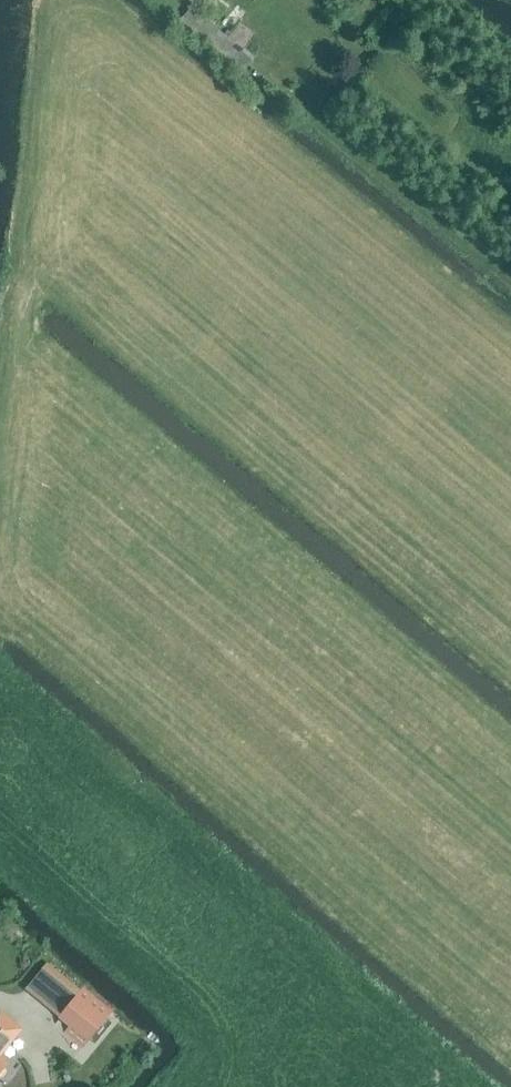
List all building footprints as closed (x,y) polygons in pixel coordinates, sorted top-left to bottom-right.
[(203,0),(187,0),(196,8),(203,0)] [(102,1021),(74,997),(59,1016),(87,1039),(102,1021)] [(18,1029),(0,1014),(0,1051),(18,1029)]
